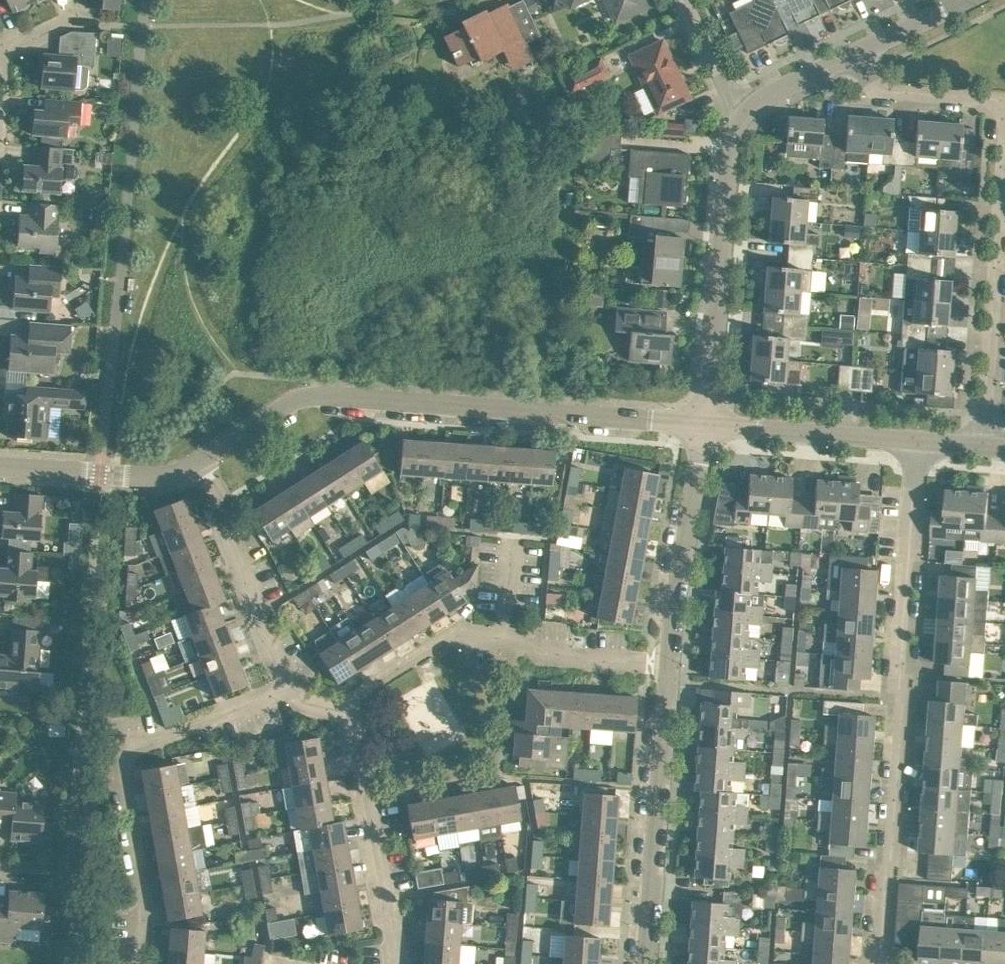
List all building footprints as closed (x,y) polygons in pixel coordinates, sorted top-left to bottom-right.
[(13,12),(33,2),(32,0),(7,0),(13,12)] [(87,7),(118,9),(118,0),(88,0),(87,7)] [(534,0),(523,0),(530,14),(539,10),(534,0)] [(616,21),(635,12),(634,10),(643,5),(640,0),(606,0),(616,21)] [(754,0),(729,12),(748,53),(775,40),(776,42),(778,42),(780,42),(782,42),(784,41),(786,38),(787,37),(787,35),(787,34),(789,33),(787,30),(772,0),(754,0)] [(787,30),(805,21),(807,23),(809,23),(811,23),(813,23),(816,21),(817,19),(818,17),(817,16),(817,15),(819,14),(812,0),(772,0),(787,30)] [(819,14),(837,6),(838,6),(839,7),(841,8),(843,8),(845,7),(847,6),(849,5),(850,3),(850,2),(849,0),(812,0),(819,14)] [(527,44),(516,21),(507,3),(486,13),(485,10),(461,21),(464,27),(444,36),(459,66),(470,61),(472,65),(503,50),(505,55),(527,44)] [(44,55),(42,87),(62,88),(74,89),(83,90),(88,86),(89,70),(85,66),(86,59),(95,60),(96,52),(97,32),(72,31),(71,31),(60,36),(59,56),(44,55)] [(120,56),(122,37),(112,36),(108,38),(107,53),(109,55),(120,56)] [(658,113),(672,106),(690,98),(662,40),(630,56),(658,113)] [(564,76),(571,90),(607,73),(601,58),(564,76)] [(81,125),(83,101),(45,98),(44,111),(34,110),(33,134),(68,137),(69,124),(81,125)] [(833,160),(833,168),(844,169),(844,161),(868,163),(868,153),(871,118),(848,116),(847,136),(835,135),(833,160)] [(788,117),(787,142),(807,144),(810,144),(809,158),(820,159),(819,167),(833,168),(833,160),(835,135),(822,134),(824,119),(788,117)] [(902,165),(904,140),(892,139),(893,119),(871,118),(868,153),(883,154),(882,164),(895,165),(902,165)] [(686,119),(685,131),(696,132),(697,120),(686,119)] [(904,140),(902,165),(913,166),(914,166),(915,156),(938,158),(940,123),(917,121),(916,141),(904,140)] [(663,123),(663,136),(683,137),(683,123),(663,123)] [(961,144),(963,124),(940,123),(938,158),(950,159),(949,168),(953,171),(957,173),(960,172),(963,171),(964,170),(972,170),(972,166),(980,167),(981,147),(974,146),(974,145),(961,144)] [(620,149),(621,133),(591,131),(589,161),(601,162),(611,153),(611,149),(620,149)] [(24,165),(22,190),(61,193),(61,180),(68,180),(73,180),(78,176),(79,172),(78,168),(75,164),(72,163),(73,148),(63,148),(36,146),(35,166),(24,165)] [(631,148),(628,176),(639,177),(637,203),(661,205),(681,207),(682,195),(687,196),(689,180),(684,180),(685,169),(689,169),(690,153),(670,152),(631,148)] [(883,186),(883,193),(899,195),(902,168),(902,165),(895,165),(894,177),(883,186)] [(948,196),(948,191),(949,186),(938,185),(938,195),(948,196)] [(819,188),(813,188),(793,186),(792,198),(773,196),(771,219),(806,222),(808,200),(818,201),(819,188)] [(937,197),(917,195),(912,195),(911,209),(908,208),(907,230),(955,234),(956,211),(936,209),(937,197)] [(32,203),(31,216),(20,215),(18,245),(40,247),(40,251),(56,252),(59,218),(58,218),(59,205),(32,203)] [(592,215),(591,226),(606,227),(607,215),(592,215)] [(640,228),(645,229),(645,231),(671,233),(672,218),(643,215),(643,216),(641,216),(640,228)] [(805,232),(806,222),(771,219),(769,242),(789,244),(788,255),(813,257),(814,246),(819,246),(820,233),(805,232)] [(845,225),(844,237),(858,238),(859,226),(845,225)] [(953,256),(955,234),(907,230),(905,251),(908,252),(907,265),(932,267),(933,255),(953,256)] [(644,240),(641,281),(679,284),(680,267),(679,267),(679,268),(677,267),(678,256),(680,256),(680,257),(681,257),(683,237),(682,237),(682,239),(671,238),(662,237),(656,237),(656,238),(644,237),(644,240)] [(767,269),(760,269),(761,286),(765,287),(765,289),(810,292),(813,257),(788,255),(787,268),(767,266),(767,269)] [(16,277),(14,309),(50,311),(51,295),(59,296),(61,266),(31,264),(30,278),(16,277)] [(931,279),(932,267),(907,265),(904,299),(949,303),(951,280),(931,279)] [(761,292),(757,306),(764,308),(763,311),(783,313),(782,325),(808,327),(809,314),(810,292),(765,289),(765,292),(761,292)] [(584,293),(583,305),(602,307),(603,294),(584,293)] [(657,297),(656,306),(667,307),(668,298),(657,297)] [(904,299),(902,334),(927,336),(927,324),(947,326),(949,303),(904,299)] [(666,312),(639,309),(639,308),(616,306),(614,331),(631,332),(628,360),(671,363),(673,335),(665,334),(666,312)] [(858,312),(856,329),(868,330),(870,313),(858,312)] [(854,315),(840,314),(839,328),(853,329),(854,315)] [(30,321),(29,336),(12,335),(9,369),(53,372),(55,351),(69,352),(71,324),(30,321)] [(806,340),(808,327),(782,325),(781,337),(753,335),(752,357),(787,360),(788,339),(806,340)] [(844,331),(843,344),(852,345),(853,332),(844,331)] [(926,348),(927,336),(902,334),(901,347),(904,348),(902,369),(952,373),(954,350),(926,348)] [(869,351),(858,351),(858,363),(869,364),(869,351)] [(752,357),(750,380),(783,383),(782,394),(793,395),(794,383),(799,383),(801,361),(787,360),(752,357)] [(839,364),(837,389),(850,390),(852,365),(839,364)] [(873,367),(865,366),(852,365),(850,390),(871,392),(873,367)] [(950,396),(952,373),(902,369),(901,392),(950,396)] [(86,391),(65,390),(28,387),(27,396),(7,394),(6,408),(10,409),(8,435),(45,438),(48,405),(85,407),(86,391)] [(86,441),(76,440),(75,451),(85,452),(86,441)] [(345,453),(363,481),(382,469),(364,440),(345,453)] [(423,475),(425,441),(403,440),(400,474),(423,475)] [(444,477),(447,443),(425,441),(423,475),(444,477)] [(466,479),(468,444),(447,443),(444,477),(466,479)] [(487,480),(490,446),(468,444),(466,479),(487,480)] [(509,482),(511,448),(490,446),(487,480),(509,482)] [(530,483),(533,449),(511,448),(509,482),(530,483)] [(553,485),(554,471),(555,451),(533,449),(530,483),(553,485)] [(345,493),(363,481),(345,453),(327,464),(345,493)] [(327,505),(345,493),(327,464),(308,476),(327,505)] [(568,478),(578,480),(581,467),(571,465),(568,478)] [(621,489),(655,496),(659,474),(625,467),(621,489)] [(719,486),(713,519),(734,521),(750,523),(751,512),(768,513),(771,476),(749,474),(748,496),(737,495),(738,487),(719,486)] [(309,516),(327,505),(308,476),(290,487),(309,516)] [(801,527),(803,500),(790,499),(792,478),(771,476),(768,513),(785,514),(784,525),(801,527)] [(576,495),(578,480),(568,478),(566,493),(576,495)] [(834,529),(835,518),(838,481),(816,480),(815,501),(803,500),(801,527),(834,529)] [(858,497),(859,483),(838,481),(835,518),(852,520),(851,531),(879,533),(881,511),(870,510),(871,498),(858,497)] [(998,542),(1000,516),(988,515),(990,493),(986,492),(986,487),(969,486),(969,491),(965,539),(981,540),(981,541),(998,542)] [(290,528),(309,516),(290,487),(272,499),(290,528)] [(651,517),(655,496),(621,489),(617,511),(651,517)] [(965,539),(969,491),(947,489),(945,511),(933,510),(931,537),(948,538),(965,539)] [(41,514),(42,494),(16,492),(14,512),(4,512),(2,536),(40,539),(42,515),(41,514)] [(162,530),(194,518),(186,497),(154,509),(162,530)] [(271,540),(290,528),(272,499),(253,511),(271,540)] [(560,522),(570,524),(573,510),(563,508),(560,522)] [(387,518),(392,526),(404,519),(399,510),(387,518)] [(647,538),(651,517),(617,511),(613,532),(647,538)] [(420,515),(420,513),(410,513),(409,522),(409,527),(419,528),(419,525),(420,515)] [(440,526),(441,516),(420,515),(419,525),(426,525),(440,526)] [(441,516),(440,526),(455,528),(455,517),(441,516)] [(170,551),(202,538),(194,518),(162,530),(170,551)] [(380,534),(392,526),(387,518),(375,525),(380,534)] [(484,530),(485,519),(470,518),(469,528),(484,530)] [(485,519),(484,530),(498,531),(498,521),(485,519)] [(418,534),(419,528),(409,527),(409,522),(395,531),(404,544),(408,541),(411,541),(411,544),(411,546),(415,549),(419,549),(423,548),(425,544),(425,541),(423,536),(420,535),(418,534)] [(527,533),(528,523),(513,522),(512,532),(527,533)] [(560,522),(558,536),(568,538),(568,535),(576,537),(578,525),(570,524),(560,522)] [(528,523),(527,533),(541,534),(542,524),(528,523)] [(125,541),(136,542),(137,527),(126,527),(125,541)] [(643,559),(647,538),(613,532),(609,553),(643,559)] [(350,541),(356,549),(368,542),(362,533),(350,541)] [(381,548),(383,552),(395,544),(390,535),(378,543),(380,546),(381,548)] [(466,535),(466,544),(479,545),(480,536),(466,535)] [(728,536),(727,547),(741,548),(742,537),(728,536)] [(174,561),(163,566),(166,575),(178,571),(210,559),(202,538),(170,551),(174,561)] [(144,552),(139,540),(136,542),(134,556),(144,552)] [(64,541),(63,554),(69,555),(80,555),(81,542),(68,541),(64,541)] [(134,556),(136,542),(125,541),(124,555),(134,556)] [(344,557),(356,549),(350,541),(338,549),(344,557)] [(378,543),(366,551),(371,559),(383,552),(381,548),(380,546),(378,543)] [(727,547),(725,547),(724,569),(771,573),(773,550),(741,548),(727,547)] [(8,550),(7,568),(0,568),(0,594),(5,595),(5,599),(28,601),(29,596),(36,597),(49,598),(50,581),(48,581),(49,566),(37,565),(37,571),(30,570),(32,552),(8,550)] [(559,567),(560,552),(550,551),(548,566),(559,567)] [(790,552),(789,565),(798,566),(800,566),(801,552),(790,552)] [(639,581),(643,559),(609,553),(605,574),(639,581)] [(868,557),(843,555),(829,554),(827,588),(877,592),(878,585),(875,584),(877,570),(867,569),(868,557)] [(68,569),(79,570),(80,555),(69,555),(68,569)] [(320,573),(331,565),(325,557),(314,564),(320,573)] [(186,591),(218,579),(210,559),(178,571),(186,591)] [(341,566),(347,575),(359,567),(353,559),(341,566)] [(453,579),(448,571),(442,562),(423,574),(429,583),(448,612),(466,600),(462,593),(475,586),(477,563),(453,579)] [(939,589),(939,597),(989,600),(990,591),(991,566),(978,565),(973,565),(953,563),(952,575),(943,575),(941,589),(939,589)] [(307,580),(320,573),(314,564),(302,572),(307,580)] [(335,582),(347,575),(341,566),(329,574),(335,582)] [(558,580),(559,567),(548,566),(547,579),(558,580)] [(770,582),(771,573),(724,569),(722,590),(716,589),(716,590),(756,593),(757,581),(770,582)] [(138,573),(128,572),(127,586),(137,587),(138,573)] [(448,612),(429,583),(423,574),(404,585),(410,595),(411,595),(429,624),(448,612)] [(635,602),(639,581),(605,574),(601,596),(635,602)] [(810,587),(811,574),(802,574),(801,587),(810,587)] [(226,600),(226,599),(218,579),(186,591),(193,611),(194,611),(216,603),(217,603),(226,600)] [(310,598),(317,594),(322,591),(317,582),(305,589),(310,598)] [(795,597),(796,584),(787,583),(786,596),(795,597)] [(136,601),(137,587),(127,586),(126,600),(136,601)] [(800,600),(810,600),(811,587),(810,587),(801,587),(800,600)] [(877,600),(877,592),(827,588),(826,598),(839,599),(838,611),(873,613),(874,599),(877,600)] [(298,606),(310,598),(305,589),(293,597),(298,606)] [(756,594),(756,593),(716,590),(714,612),(762,615),(762,606),(749,605),(750,593),(756,594)] [(560,603),(561,593),(546,592),(546,602),(560,603)] [(411,636),(429,624),(411,595),(410,595),(393,607),(411,636)] [(631,624),(635,602),(601,596),(597,618),(631,624)] [(794,610),(795,597),(786,596),(785,609),(794,610)] [(988,610),(989,600),(939,597),(938,604),(940,604),(939,618),(987,622),(987,610),(988,610)] [(224,623),(217,603),(216,603),(194,611),(193,611),(184,614),(192,635),(224,623)] [(393,647),(411,636),(393,607),(374,618),(393,647)] [(872,627),(873,613),(838,611),(838,623),(824,622),(824,631),(874,635),(874,628),(872,627)] [(760,637),(762,615),(714,612),(713,633),(747,636),(760,637)] [(37,671),(40,631),(47,632),(48,617),(13,614),(10,655),(10,656),(18,656),(17,670),(40,672),(40,671),(37,671)] [(812,618),(799,617),(799,629),(808,630),(811,630),(812,618)] [(375,659),(393,647),(374,618),(356,630),(375,659)] [(986,634),(987,622),(939,618),(938,632),(936,632),(936,640),(986,643),(986,634)] [(125,639),(135,636),(134,634),(129,621),(120,625),(125,639)] [(200,655),(232,643),(224,623),(192,635),(200,655)] [(782,639),(792,640),(793,627),(783,626),(782,639)] [(135,636),(125,639),(130,652),(140,648),(138,644),(150,639),(147,629),(134,634),(135,636)] [(799,629),(798,639),(807,639),(808,630),(799,629)] [(356,671),(375,659),(356,630),(338,642),(356,671)] [(873,643),(874,635),(824,631),(823,641),(836,642),(835,654),(870,656),(871,642),(873,643)] [(746,648),(747,636),(713,633),(711,655),(759,658),(759,649),(746,648)] [(790,661),(792,640),(782,639),(781,660),(790,661)] [(985,653),(986,643),(936,640),(935,647),(937,648),(936,662),(946,663),(945,675),(970,677),(972,652),(985,653)] [(337,683),(356,671),(338,642),(319,654),(337,683)] [(208,676),(240,663),(232,643),(200,655),(208,676)] [(809,666),(810,652),(797,651),(796,665),(809,666)] [(870,656),(835,654),(822,653),(820,687),(858,690),(859,678),(871,679),(871,671),(869,671),(870,656)] [(10,655),(0,654),(0,686),(39,689),(40,672),(17,670),(18,656),(10,656),(10,655)] [(758,668),(759,658),(711,655),(709,677),(744,680),(745,667),(758,668)] [(146,677),(156,673),(150,660),(141,663),(146,677)] [(775,681),(775,682),(788,683),(790,661),(777,660),(775,681)] [(216,697),(217,696),(248,684),(240,663),(208,676),(216,697)] [(156,673),(146,677),(154,697),(172,689),(164,670),(156,673)] [(794,685),(802,686),(803,673),(795,673),(794,685)] [(931,700),(930,722),(964,724),(978,725),(979,714),(965,713),(967,689),(967,683),(943,681),(943,687),(942,700),(931,700)] [(528,689),(525,728),(536,729),(536,733),(547,734),(550,690),(528,689)] [(749,707),(750,692),(714,689),(713,703),(701,702),(700,725),(747,728),(748,718),(735,717),(735,706),(749,707)] [(550,690),(547,734),(559,735),(560,725),(569,726),(572,692),(550,690)] [(591,728),(593,694),(572,692),(569,726),(591,728)] [(591,728),(613,729),(615,695),(593,694),(591,728)] [(613,729),(635,731),(637,697),(615,695),(613,729)] [(161,716),(171,712),(165,699),(156,703),(161,716)] [(865,702),(840,700),(824,699),(823,713),(839,714),(838,725),(825,724),(824,734),(874,738),(875,730),(873,730),(874,715),(864,714),(865,702)] [(176,723),(175,720),(172,712),(171,712),(161,716),(165,727),(176,723)] [(762,719),(761,729),(769,730),(770,720),(762,719)] [(790,732),(799,733),(800,720),(791,719),(790,732)] [(962,746),(964,724),(930,722),(928,743),(962,746)] [(751,736),(752,728),(747,728),(700,725),(698,746),(732,749),(733,736),(747,737),(747,735),(751,736)] [(519,766),(539,767),(567,769),(569,736),(559,736),(559,735),(547,734),(536,733),(536,729),(525,728),(517,727),(516,732),(515,732),(513,755),(519,756),(519,766)] [(798,745),(799,733),(790,732),(789,744),(798,745)] [(874,745),(874,738),(824,734),(823,743),(836,744),(836,756),(870,759),(872,745),(874,745)] [(294,735),(269,740),(269,741),(272,741),(276,766),(274,766),(274,768),(288,765),(288,764),(322,758),(318,736),(295,740),(294,735)] [(783,753),(784,740),(775,739),(774,752),(783,753)] [(962,757),(962,746),(928,743),(926,765),(974,768),(974,758),(962,757)] [(732,760),(732,749),(698,746),(697,768),(744,771),(745,761),(732,760)] [(205,762),(203,752),(189,754),(191,764),(205,762)] [(782,766),(783,753),(774,752),(773,765),(782,766)] [(869,773),(870,759),(836,756),(835,768),(822,767),(821,777),(871,781),(872,773),(869,773)] [(235,774),(245,772),(243,758),(233,760),(235,774)] [(292,786),(326,780),(322,758),(288,764),(292,786)] [(180,785),(179,785),(189,783),(185,762),(142,769),(146,791),(180,785)] [(796,775),(797,763),(788,762),(787,775),(796,775)] [(219,778),(229,777),(227,763),(216,765),(219,778)] [(974,768),(926,765),(925,786),(959,789),(972,790),(974,768)] [(587,779),(588,769),(574,768),(573,778),(587,779)] [(744,771),(697,768),(695,790),(701,790),(735,792),(742,793),(743,792),(744,771)] [(601,781),(602,770),(588,769),(587,779),(601,781)] [(631,783),(632,773),(617,771),(617,782),(631,783)] [(245,772),(235,774),(238,788),(248,786),(245,772)] [(795,788),(796,775),(787,775),(786,787),(795,788)] [(229,777),(219,778),(221,793),(232,791),(229,777)] [(871,788),(871,781),(821,777),(820,787),(833,788),(832,799),(867,802),(868,788),(871,788)] [(1003,792),(1004,779),(994,778),(993,791),(1003,792)] [(296,807),(330,801),(326,780),(292,786),(283,787),(286,807),(296,806),(296,807)] [(780,796),(781,783),(771,782),(770,795),(780,796)] [(150,813),(183,807),(180,785),(146,791),(150,813)] [(521,819),(519,805),(515,785),(493,789),(499,823),(521,819)] [(972,790),(959,789),(925,786),(923,808),(970,811),(972,790)] [(478,827),(499,823),(493,789),(472,793),(478,827)] [(742,793),(735,792),(701,790),(699,811),(747,815),(749,792),(743,792),(742,793)] [(24,801),(16,800),(16,792),(0,791),(0,826),(5,826),(5,823),(12,823),(11,839),(41,841),(44,802),(24,801)] [(993,791),(992,803),(1002,804),(1003,792),(993,791)] [(618,795),(598,793),(584,792),(582,814),(617,817),(618,795)] [(456,830),(478,827),(472,793),(451,797),(456,830)] [(779,809),(780,796),(770,795),(769,808),(779,809)] [(435,834),(456,830),(451,797),(429,800),(435,834)] [(534,813),(545,811),(543,797),(532,799),(534,813)] [(798,798),(785,797),(784,817),(793,818),(796,818),(798,798)] [(866,816),(867,802),(832,799),(831,811),(818,810),(818,820),(868,824),(868,816),(866,816)] [(413,838),(435,834),(429,800),(407,804),(413,838)] [(253,815),(253,814),(261,812),(259,801),(250,802),(250,801),(240,802),(243,816),(253,815)] [(333,823),(333,822),(330,801),(296,807),(300,828),(333,823)] [(226,821),(237,819),(235,805),(224,807),(226,821)] [(187,828),(187,827),(183,807),(150,813),(153,834),(187,828)] [(969,833),(970,811),(923,808),(922,829),(969,833)] [(545,811),(534,813),(537,827),(548,825),(545,811)] [(746,824),(747,815),(699,811),(698,833),(732,835),(733,823),(746,824)] [(615,839),(617,817),(582,814),(581,836),(615,839)] [(253,815),(243,816),(245,830),(255,829),(253,815)] [(792,831),(793,818),(784,817),(783,830),(792,831)] [(226,821),(229,835),(239,833),(237,819),(226,821)] [(347,842),(343,821),(343,820),(333,822),(333,823),(300,828),(300,829),(293,830),(297,851),(313,849),(313,848),(347,842)] [(867,831),(868,824),(818,820),(817,830),(830,831),(828,855),(845,857),(853,857),(854,845),(864,846),(865,831),(867,831)] [(992,823),(991,835),(999,835),(1000,824),(992,823)] [(207,846),(203,825),(203,824),(187,827),(187,828),(153,834),(157,855),(191,849),(207,846)] [(777,839),(778,826),(768,825),(767,838),(777,839)] [(922,829),(920,852),(930,852),(954,854),(967,855),(969,833),(922,829)] [(731,847),(732,835),(698,833),(696,854),(744,858),(745,848),(731,847)] [(998,847),(999,835),(991,835),(990,847),(998,847)] [(613,860),(615,839),(581,836),(579,858),(613,860)] [(776,852),(777,839),(767,838),(766,851),(776,852)] [(531,854),(542,855),(543,840),(532,839),(531,854)] [(317,869),(351,864),(347,842),(313,848),(313,849),(317,869)] [(249,849),(249,852),(250,859),(256,858),(264,857),(262,847),(249,849)] [(161,877),(195,871),(191,849),(157,855),(161,877)] [(236,862),(250,859),(248,849),(235,852),(236,862)] [(953,867),(954,854),(930,852),(929,866),(953,867)] [(541,868),(542,855),(531,854),(530,868),(541,868)] [(696,854),(694,876),(703,877),(703,884),(728,886),(729,879),(730,866),(743,867),(744,858),(696,854)] [(845,857),(828,855),(820,854),(818,879),(805,878),(805,888),(855,892),(855,884),(853,884),(854,869),(845,868),(845,857)] [(518,870),(515,856),(505,858),(507,872),(518,870)] [(612,882),(613,860),(579,858),(577,879),(612,882)] [(486,865),(485,865),(485,868),(487,875),(500,873),(498,863),(486,865)] [(260,880),(271,878),(269,864),(258,866),(260,880)] [(321,891),(354,885),(351,864),(317,869),(321,891)] [(472,878),(487,875),(485,865),(471,868),(472,878)] [(952,881),(953,867),(929,866),(928,879),(952,881)] [(444,883),(442,873),(441,867),(415,872),(418,887),(443,882),(443,883),(444,883)] [(243,884),(254,882),(252,868),(240,870),(243,884)] [(442,873),(444,883),(457,880),(456,870),(442,873)] [(165,898),(199,892),(195,871),(161,877),(165,898)] [(262,894),(273,892),(271,878),(260,880),(262,894)] [(610,903),(612,882),(577,879),(576,901),(610,903)] [(775,895),(776,882),(767,881),(766,894),(775,895)] [(254,882),(243,884),(246,898),(257,896),(254,882)] [(925,884),(906,883),(900,882),(899,894),(924,896),(924,895),(925,885),(925,884)] [(525,897),(535,898),(537,884),(527,883),(525,897)] [(325,912),(358,906),(354,885),(321,891),(325,912)] [(474,902),(468,901),(469,885),(433,891),(432,898),(428,898),(427,920),(461,923),(472,924),(474,902)] [(775,895),(775,898),(784,899),(785,886),(776,885),(775,895)] [(990,895),(991,886),(978,885),(977,894),(990,895)] [(968,896),(969,887),(956,886),(955,895),(968,896)] [(1003,896),(1003,887),(991,886),(990,895),(1003,896)] [(854,899),(855,892),(805,888),(804,897),(817,898),(816,910),(851,913),(852,899),(854,899)] [(43,905),(44,894),(10,891),(9,903),(0,902),(0,940),(16,941),(17,926),(41,928),(52,928),(54,906),(43,905)] [(169,920),(188,917),(203,914),(199,892),(165,898),(169,920)] [(774,907),(775,895),(766,894),(765,907),(774,907)] [(923,908),(924,896),(899,894),(899,906),(923,908)] [(534,912),(535,898),(525,897),(524,911),(534,912)] [(608,926),(610,903),(576,901),(574,923),(608,926)] [(742,904),(713,902),(693,901),(691,923),(739,926),(739,919),(741,919),(742,904)] [(325,912),(325,915),(328,934),(362,928),(358,906),(325,912)] [(923,920),(923,912),(923,908),(899,906),(898,918),(923,920)] [(274,921),(279,920),(276,907),(265,909),(267,922),(274,921)] [(850,927),(851,913),(816,910),(815,922),(802,921),(801,931),(852,935),(852,927),(850,927)] [(506,926),(517,927),(518,913),(507,912),(506,926)] [(946,914),(933,913),(923,912),(923,920),(922,932),(921,944),(919,961),(941,963),(944,927),(945,927),(946,914)] [(967,916),(957,915),(956,928),(945,927),(944,927),(941,963),(956,963),(963,963),(967,916)] [(784,929),(785,917),(776,916),(775,929),(784,929)] [(987,930),(975,929),(976,916),(967,916),(963,963),(985,963),(987,930)] [(274,921),(267,922),(270,936),(270,939),(271,939),(279,937),(297,934),(294,919),(294,918),(279,920),(274,921)] [(922,932),(923,920),(898,918),(897,930),(922,932)] [(1000,918),(999,931),(987,930),(985,963),(1004,963),(1004,918),(1000,918)] [(459,945),(461,923),(427,920),(425,942),(459,945)] [(738,936),(739,926),(691,923),(689,944),(724,947),(725,935),(738,936)] [(516,941),(517,927),(506,926),(505,940),(516,941)] [(206,930),(191,928),(171,927),(169,949),(204,952),(206,930)] [(783,942),(784,929),(775,929),(774,941),(783,942)] [(921,944),(922,932),(897,930),(896,942),(921,944)] [(851,942),(852,935),(801,931),(801,940),(814,941),(813,953),(848,956),(849,942),(851,942)] [(600,937),(580,935),(566,934),(564,957),(598,959),(600,937)] [(769,950),(770,937),(760,936),(759,949),(769,950)] [(521,954),(532,954),(533,940),(522,939),(521,954)] [(262,958),(265,944),(255,942),(252,956),(262,958)] [(423,963),(429,963),(458,963),(459,945),(425,942),(423,963)] [(724,947),(689,944),(688,963),(736,963),(736,960),(723,959),(724,947)] [(204,952),(169,949),(168,963),(203,963),(204,952)] [(768,963),(769,950),(759,949),(758,962),(768,963)] [(848,956),(813,953),(812,963),(847,963),(848,956)] [(532,954),(521,954),(520,963),(531,963),(532,954)] [(244,963),(261,963),(262,958),(252,956),(245,955),(244,963)] [(503,963),(514,963),(515,956),(504,955),(503,963)]
